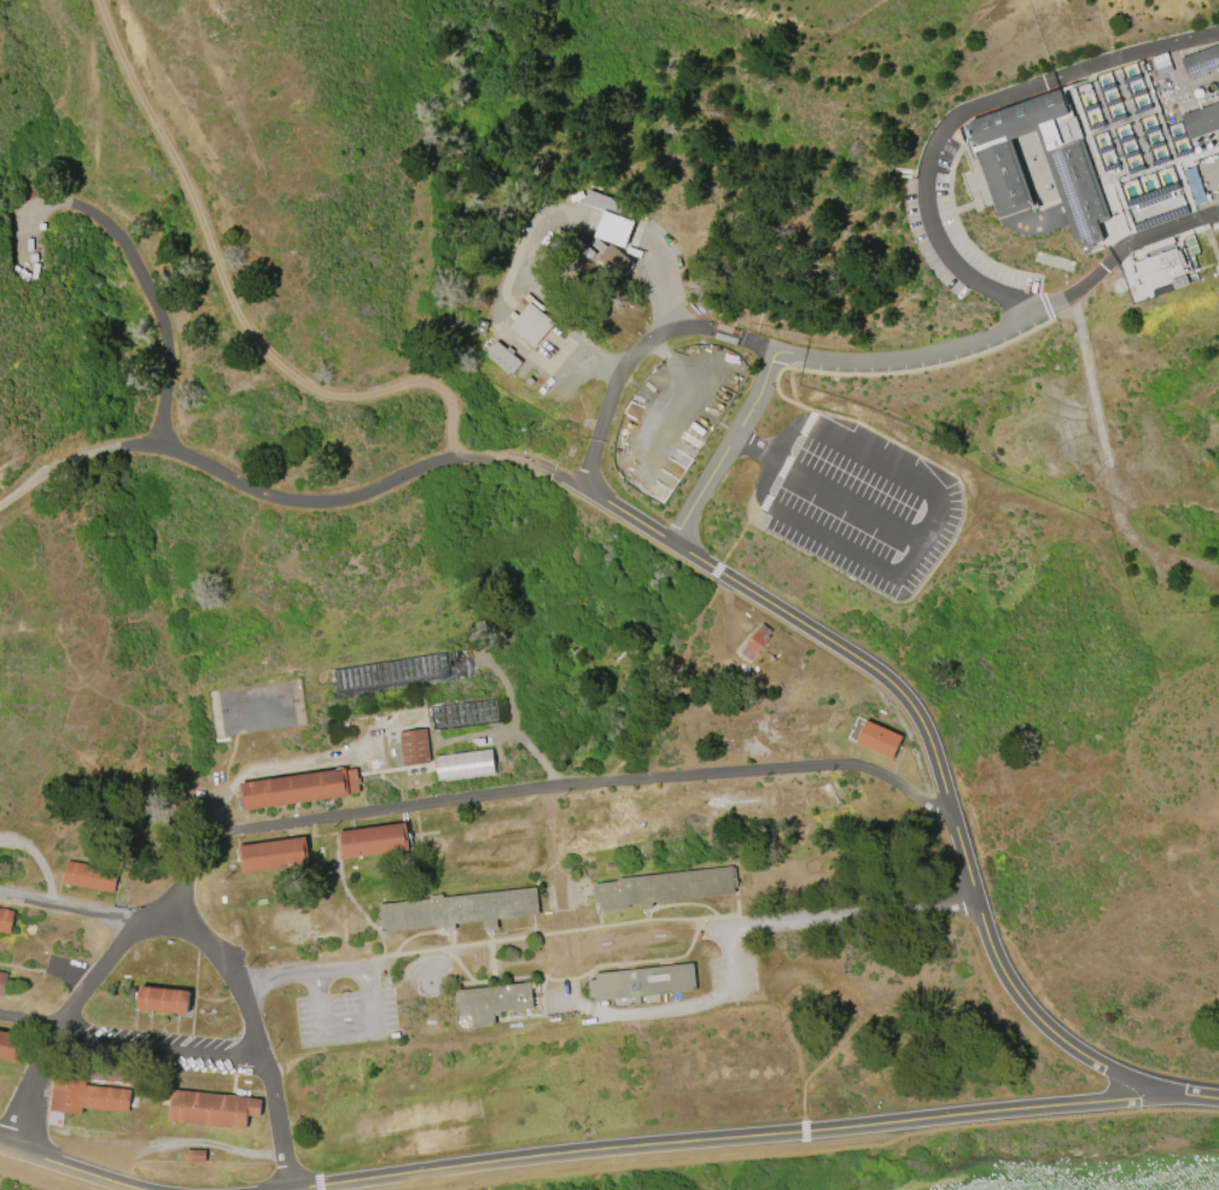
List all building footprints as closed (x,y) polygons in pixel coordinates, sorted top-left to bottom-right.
[(1183,60),(1218,48),(1218,71),(1190,81),(1183,60)] [(970,123),(1061,92),(1069,116),(1054,121),(1063,148),(1083,141),(1110,221),(1101,224),(1109,250),(1085,258),(1080,243),(1075,245),(1037,133),(1011,141),(1036,210),(999,223),(974,148),(978,147),(970,123)] [(1184,117),(1218,104),(1218,131),(1192,140),(1184,117)] [(595,238),(625,247),(633,221),(619,217),(623,202),(587,191),(582,205),(602,212),(595,238)] [(633,266),(611,247),(597,262),(619,282),(633,266)] [(517,336),(534,349),(555,321),(530,301),(513,324),(521,330),(517,336)] [(522,362),(496,341),(484,355),(510,376),(522,362)] [(747,648),(763,625),(774,634),(758,655),(747,648)] [(422,725),(422,710),(391,711),(391,727),(422,725)] [(867,724),(904,740),(894,762),(858,746),(867,724)] [(401,734),(426,731),(431,765),(406,769),(401,734)] [(437,759),(492,752),(496,776),(439,783),(437,759)] [(244,813),(239,787),(360,770),(363,797),(244,813)] [(336,833),(402,824),(406,850),(339,858),(336,833)] [(241,873),(237,845),(303,835),(308,862),(241,873)] [(66,863),(117,869),(115,892),(64,885),(66,863)] [(594,887),(620,883),(619,881),(734,868),(736,897),(654,905),(655,911),(643,912),(643,908),(629,909),(629,912),(597,916),(594,887)] [(537,891),(541,916),(497,921),(498,933),(484,934),(483,922),(383,934),(380,909),(537,891)] [(11,933),(0,931),(0,908),(14,910),(11,933)] [(589,984),(596,982),(595,978),(695,967),(698,992),(642,998),(642,1005),(635,1007),(634,999),(591,1004),(589,984)] [(138,1009),(140,986),(187,991),(185,1013),(138,1009)] [(456,994),(531,986),(533,1011),(496,1016),(497,1029),(474,1032),(473,1016),(460,1019),(456,994)] [(11,1061),(0,1059),(0,1031),(14,1033),(11,1061)] [(46,1112),(51,1075),(83,1079),(83,1084),(130,1089),(128,1113),(83,1108),(82,1115),(46,1112)] [(169,1120),(171,1090),(261,1097),(259,1115),(247,1114),(246,1127),(169,1120)] [(183,1151),(204,1151),(204,1161),(183,1161),(183,1151)]
